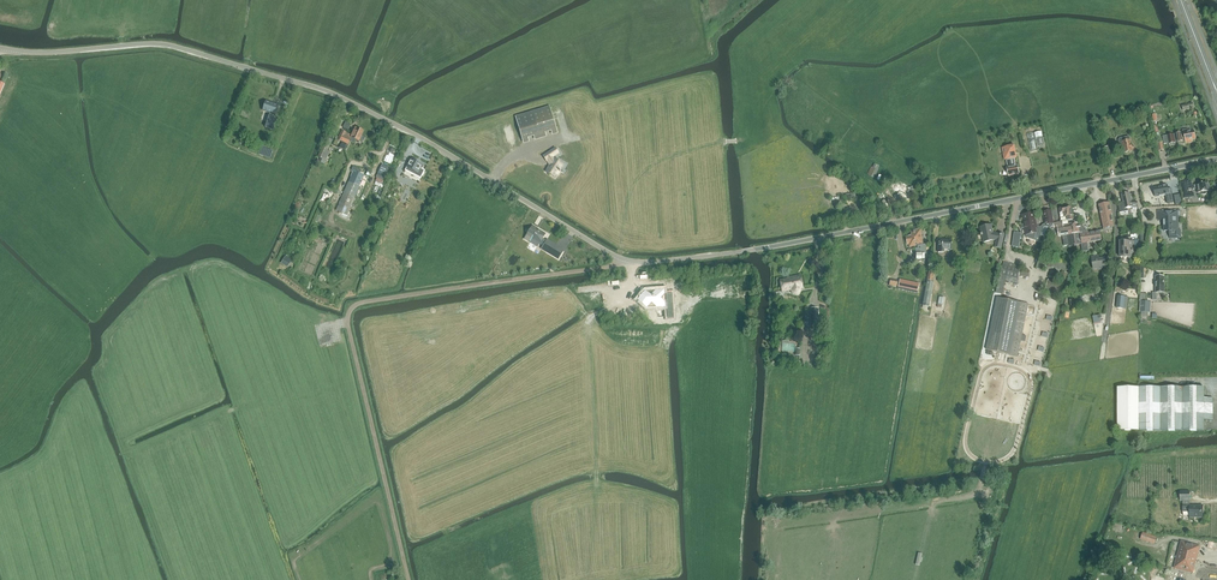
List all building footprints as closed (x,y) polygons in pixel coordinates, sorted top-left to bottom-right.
[(269,116),(273,117),(274,114),(275,114),(278,105),(265,101),(262,110),(270,113),(269,116)] [(515,116),(520,133),(522,139),(557,129),(550,106),(515,116)] [(269,116),(265,128),(274,131),(278,119),(273,117),(269,116)] [(358,141),(358,140),(363,142),(365,137),(361,135),(362,132),(355,128),(352,135),(349,133),(346,131),(346,132),(342,131),(337,140),(347,145),(349,140),(350,140),(350,141),(354,143),(356,140),(358,141)] [(1196,139),(1194,131),(1182,134),(1181,132),(1177,133),(1177,134),(1174,134),(1168,135),(1168,136),(1164,136),(1165,143),(1169,143),(1170,144),(1175,143),(1178,142),(1183,141),(1183,140),(1186,140),(1186,141),(1186,143),(1192,142),(1191,140),(1196,139)] [(318,157),(321,158),(319,162),(324,164),(326,161),(330,153),(327,151),(334,137),(329,134),(318,157)] [(1120,147),(1122,149),(1124,148),(1125,153),(1133,151),(1132,148),(1133,148),(1132,145),(1131,145),(1130,140),(1129,137),(1120,138),(1119,141),(1120,147)] [(1015,145),(1002,148),(1004,160),(1007,159),(1007,160),(1008,167),(1009,167),(1008,168),(1007,168),(1009,176),(1010,176),(1019,174),(1018,166),(1016,166),(1016,165),(1015,159),(1014,159),(1014,158),(1017,157),(1015,147),(1015,145)] [(265,148),(263,155),(270,158),(272,151),(265,148)] [(546,172),(555,177),(557,174),(558,174),(559,172),(560,172),(560,171),(558,170),(560,168),(561,168),(563,164),(555,157),(554,156),(558,153),(555,148),(543,156),(546,161),(547,160),(550,162),(549,163),(550,165),(546,172)] [(406,167),(406,168),(405,170),(406,170),(421,178),(421,177),(425,171),(421,169),(423,165),(421,163),(411,158),(406,167)] [(341,200),(336,210),(347,215),(359,186),(355,184),(358,177),(359,173),(356,172),(357,171),(358,171),(359,169),(353,167),(352,170),(353,171),(349,182),(348,184),(347,187),(346,187),(341,198),(342,199),(341,200)] [(893,184),(891,185),(892,188),(894,188),(894,191),(898,190),(899,191),(900,190),(900,189),(900,188),(900,183),(899,183),(898,181),(896,182),(896,184),(893,184)] [(1189,191),(1193,190),(1193,189),(1197,188),(1197,193),(1202,192),(1202,194),(1203,195),(1206,194),(1207,193),(1207,191),(1209,191),(1208,183),(1197,185),(1193,186),(1192,181),(1187,182),(1189,191)] [(1167,203),(1174,202),(1172,188),(1169,189),(1168,185),(1155,187),(1156,196),(1166,195),(1167,203)] [(900,190),(902,199),(910,198),(909,195),(912,195),(913,193),(912,187),(908,188),(907,188),(900,189),(900,190)] [(1129,193),(1122,195),(1124,204),(1119,205),(1119,204),(1121,213),(1128,212),(1128,209),(1133,208),(1138,208),(1139,208),(1137,202),(1131,202),(1129,193)] [(1110,203),(1099,205),(1104,229),(1114,226),(1111,215),(1112,215),(1110,203)] [(1061,222),(1054,223),(1055,229),(1061,228),(1064,246),(1068,245),(1069,247),(1077,246),(1077,245),(1081,244),(1082,252),(1088,251),(1087,243),(1101,241),(1100,231),(1086,233),(1086,232),(1081,223),(1080,222),(1079,221),(1078,221),(1076,221),(1074,221),(1073,222),(1071,207),(1059,209),(1061,222)] [(1023,215),(1024,225),(1023,225),(1023,228),(1025,228),(1026,235),(1027,238),(1046,244),(1047,239),(1048,236),(1055,235),(1051,210),(1043,212),(1045,224),(1044,224),(1043,225),(1042,226),(1041,228),(1037,226),(1035,213),(1023,215)] [(1164,231),(1169,231),(1170,231),(1171,238),(1170,238),(1181,238),(1181,230),(1176,231),(1176,225),(1175,223),(1178,223),(1178,217),(1180,217),(1180,210),(1169,210),(1158,211),(1158,220),(1164,220),(1164,231)] [(533,225),(525,239),(533,243),(533,242),(538,245),(539,244),(543,246),(542,247),(542,248),(547,250),(551,252),(550,253),(550,254),(558,258),(563,251),(555,246),(556,246),(546,240),(546,241),(542,238),(544,235),(538,232),(536,230),(537,228),(535,227),(533,225)] [(996,247),(1001,248),(1004,234),(999,233),(998,234),(996,234),(996,233),(993,233),(991,225),(981,227),(984,242),(995,240),(997,241),(996,247)] [(918,249),(916,250),(917,261),(924,261),(924,255),(926,254),(926,246),(923,246),(920,230),(911,231),(912,237),(906,238),(908,248),(918,246),(918,249)] [(938,253),(944,253),(944,250),(952,250),(952,240),(939,240),(938,253)] [(1134,257),(1134,242),(1124,242),(1124,257),(1134,257)] [(1092,257),(1094,269),(1106,267),(1104,259),(1099,260),(1099,256),(1092,257)] [(1041,258),(1039,269),(1045,270),(1047,260),(1041,258)] [(1048,260),(1046,267),(1065,272),(1066,265),(1048,260)] [(1008,266),(1003,265),(1001,276),(1019,280),(1020,277),(1028,277),(1028,271),(1021,271),(1022,267),(1008,264),(1008,266)] [(933,273),(929,273),(923,304),(925,305),(929,305),(930,297),(931,297),(932,290),(933,282),(932,282),(933,273)] [(781,281),(782,291),(802,287),(800,277),(787,279),(788,280),(781,281)] [(1156,293),(1164,293),(1164,277),(1156,277),(1156,293)] [(900,280),(898,287),(918,291),(919,284),(900,280)] [(1061,289),(1061,286),(1048,283),(1046,291),(1059,294),(1060,290),(1062,291),(1062,289),(1061,289)] [(1022,299),(998,294),(987,350),(1018,356),(1028,305),(1021,303),(1022,299)] [(1125,297),(1117,297),(1116,308),(1124,309),(1125,297)] [(819,309),(812,308),(811,326),(817,326),(819,309)] [(1117,387),(1118,431),(1204,431),(1205,420),(1213,420),(1213,398),(1204,398),(1204,387),(1117,387)] [(1180,491),(1180,501),(1190,501),(1190,491),(1180,491)] [(1203,519),(1203,506),(1190,506),(1190,520),(1190,517),(1203,517),(1203,519)] [(1176,564),(1193,569),(1199,546),(1182,542),(1176,564)]
